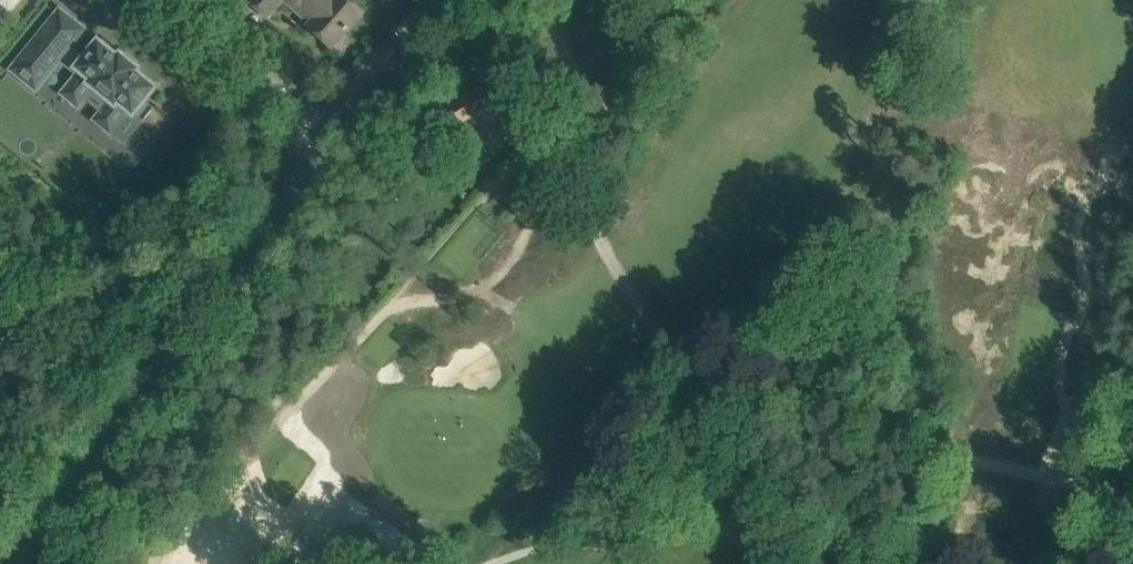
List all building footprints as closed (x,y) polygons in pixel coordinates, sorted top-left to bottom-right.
[(9,8),(16,0),(0,0),(0,1),(9,8)] [(248,1),(266,17),(281,0),(248,0),(248,1)] [(310,23),(307,26),(331,47),(362,13),(348,0),(284,0),(310,23)] [(68,51),(85,30),(59,9),(58,11),(56,10),(55,12),(56,13),(10,68),(36,89),(63,58),(79,71),(61,92),(78,107),(94,88),(109,101),(93,119),(110,133),(128,112),(133,116),(134,114),(143,121),(154,108),(145,100),(156,88),(153,85),(156,82),(103,39),(100,42),(97,40),(80,61),(68,51)] [(449,105),(460,123),(476,113),(496,146),(516,134),(482,79),(462,91),(465,96),(449,105)]
